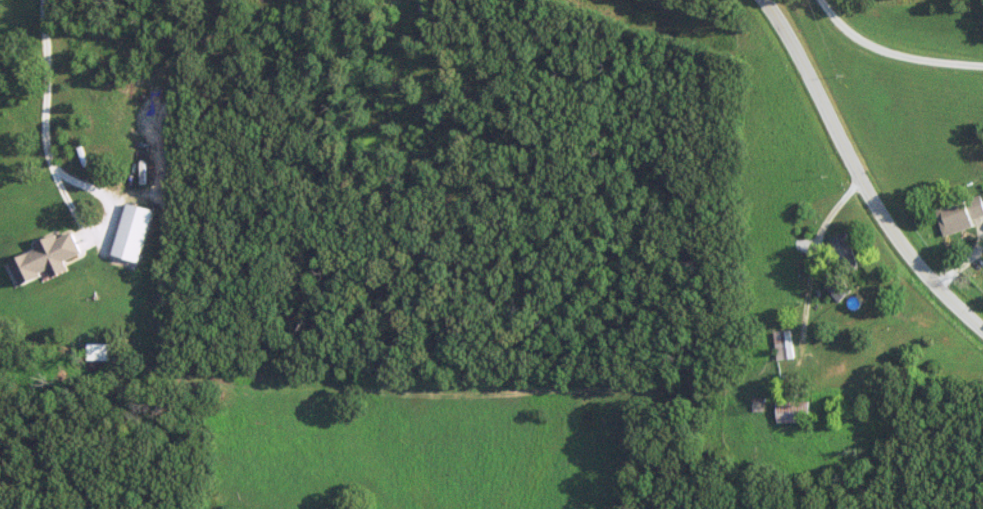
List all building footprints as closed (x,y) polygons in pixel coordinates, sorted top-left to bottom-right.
[(972,227),(970,219),(982,216),(982,208),(980,195),(934,206),(941,235),(972,227)] [(842,276),(859,270),(845,233),(829,239),(842,276)] [(837,302),(849,292),(837,277),(824,287),(837,302)] [(776,360),(794,358),(791,330),(774,332),(776,360)] [(810,402),(776,402),(776,422),(810,422),(810,402)]
